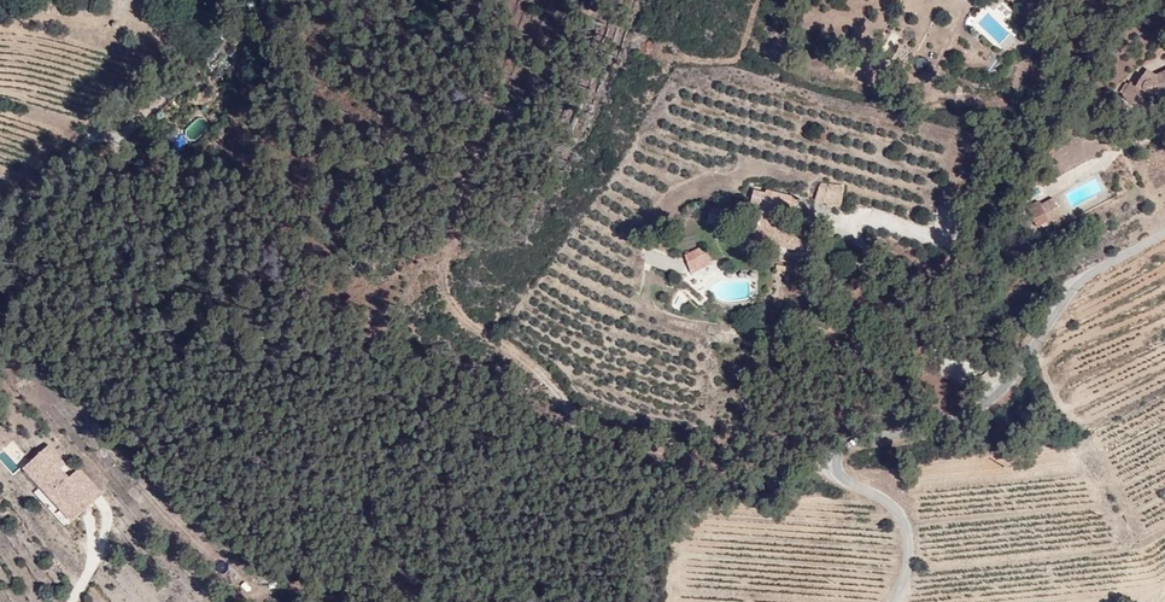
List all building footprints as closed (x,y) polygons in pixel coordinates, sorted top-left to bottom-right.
[(215,62),(231,45),(221,35),(205,53),(215,62)] [(216,71),(226,61),(221,56),(215,62),(211,58),(207,63),(216,71)] [(1156,114),(1164,97),(1164,73),(1147,64),(1136,86),(1125,80),(1118,94),(1156,114)] [(183,132),(192,141),(208,125),(200,117),(183,132)] [(817,182),(816,204),(842,206),(844,184),(817,182)] [(1068,218),(1050,195),(1018,219),(1028,237),(1068,218)] [(935,206),(935,224),(949,224),(949,206),(935,206)] [(718,261),(706,246),(685,262),(699,272),(718,261)] [(75,520),(103,494),(80,468),(66,481),(58,472),(66,465),(49,446),(24,468),(42,487),(44,485),(75,520)] [(39,489),(34,493),(65,526),(70,521),(39,489)]
